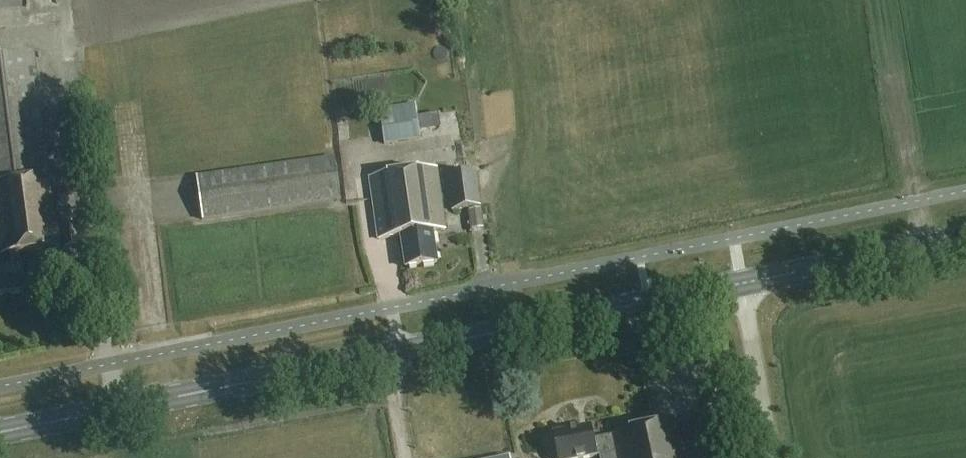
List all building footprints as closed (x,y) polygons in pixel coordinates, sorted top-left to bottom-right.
[(34,51),(0,55),(0,296),(23,293),(19,270),(16,253),(58,248),(48,178),(52,177),(34,51)] [(380,110),(385,144),(422,139),(417,105),(380,110)] [(335,157),(196,177),(202,219),(341,199),(335,157)] [(402,235),(406,267),(438,263),(434,231),(444,229),(436,169),(370,178),(379,238),(402,235)] [(448,173),(452,209),(482,204),(477,170),(448,173)] [(483,232),(481,209),(469,210),(472,233),(483,232)] [(73,225),(61,227),(64,247),(75,245),(73,225)] [(703,457),(730,457),(720,412),(694,417),(703,457)] [(675,421),(613,434),(593,438),(591,425),(553,433),(558,457),(583,457),(597,455),(600,454),(601,457),(683,457),(675,421)]
